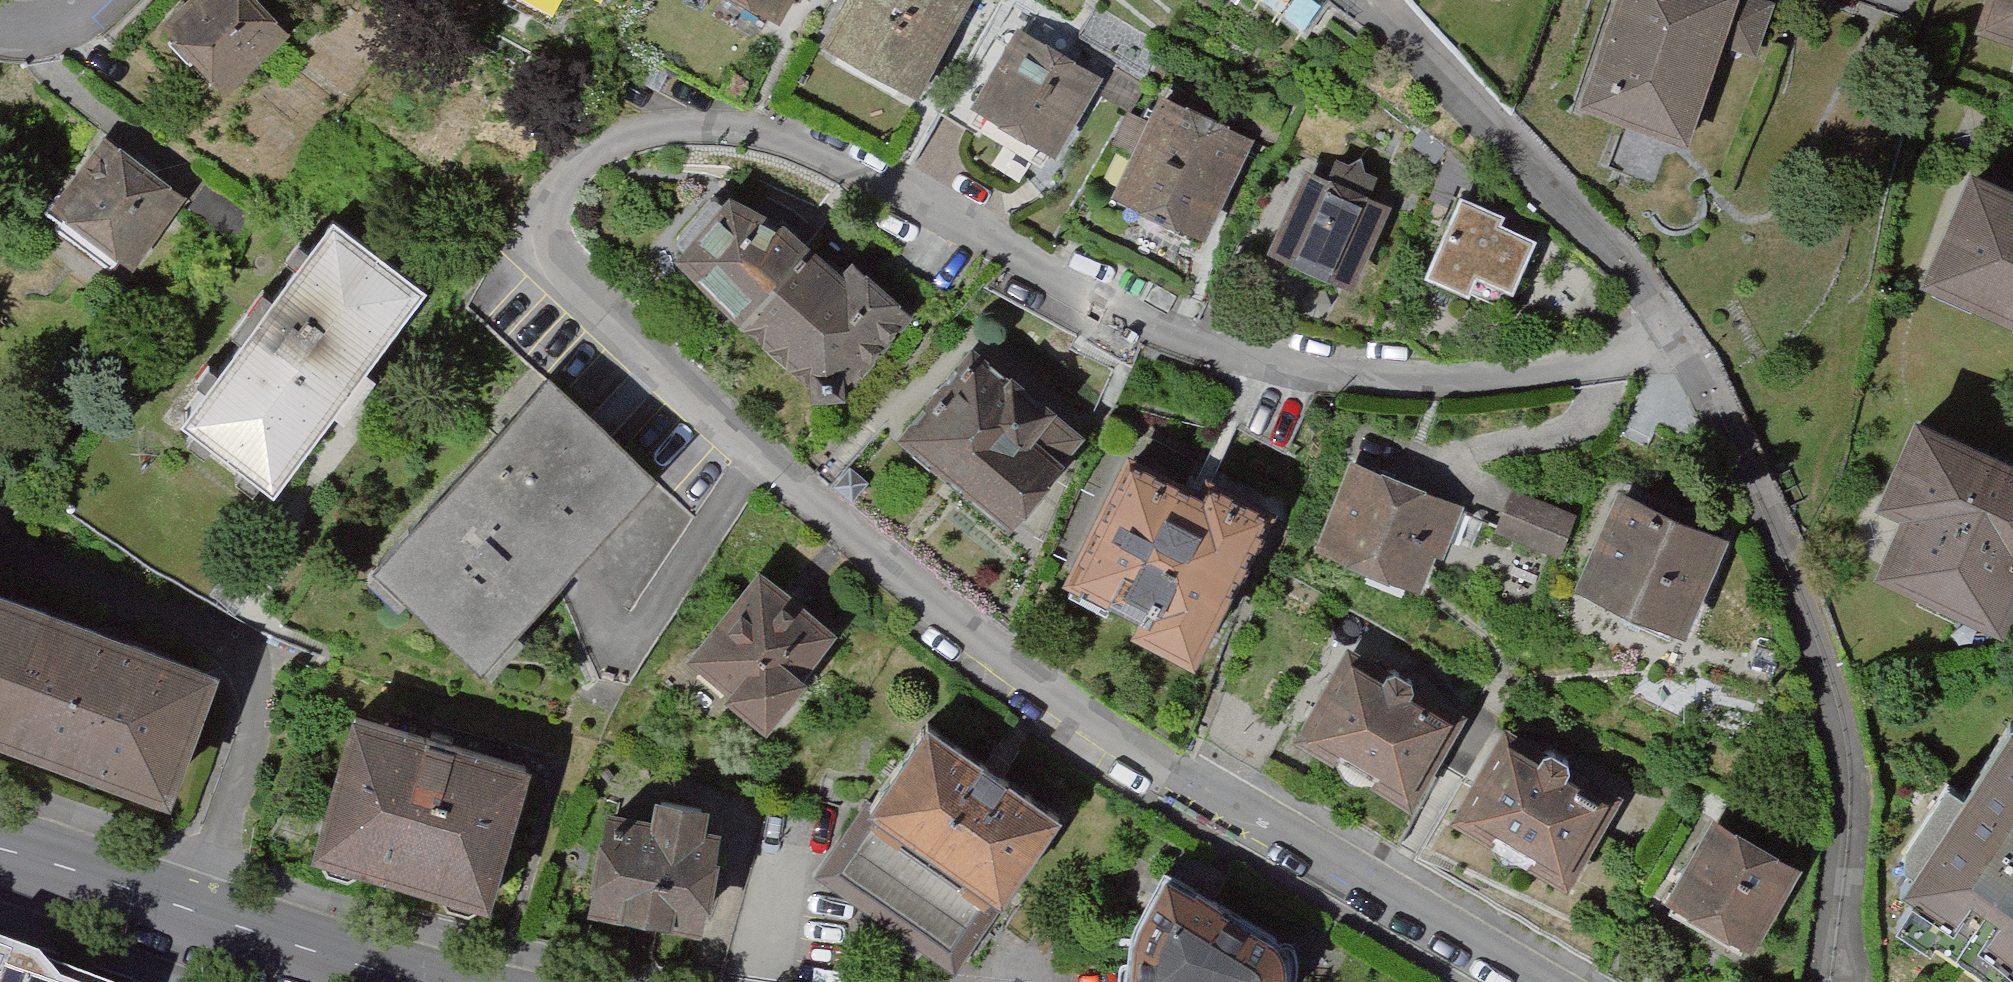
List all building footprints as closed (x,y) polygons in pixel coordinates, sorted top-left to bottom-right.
[(250,0),(202,0),(160,40),(225,107),(292,43),(250,0)] [(778,18),(788,0),(746,0),(778,18)] [(823,39),(915,92),(969,0),(846,0),(823,39)] [(1754,0),(1617,0),(1578,117),(1684,153),(1719,50),(1756,63),(1775,7),(1754,0)] [(1967,36),(2012,52),(2012,0),(1980,0),(1967,36)] [(1094,85),(1020,42),(971,124),(1046,167),(1094,85)] [(1151,93),(1122,76),(1106,104),(1136,121),(1151,93)] [(1208,238),(1255,141),(1165,97),(1118,195),(1208,238)] [(133,271),(188,201),(110,141),(55,211),(133,271)] [(1959,162),(1907,277),(2012,325),(2012,187),(1959,162)] [(1343,300),(1383,211),(1365,203),(1374,183),(1362,178),(1358,163),(1343,170),(1330,164),(1320,186),(1295,175),(1256,261),(1343,300)] [(266,211),(217,177),(198,205),(247,239),(266,211)] [(1498,223),(1452,202),(1415,285),(1461,305),(1470,286),(1505,302),(1530,247),(1495,231),(1498,223)] [(790,235),(732,203),(719,218),(711,211),(677,252),(684,260),(674,271),(814,397),(814,415),(847,413),(847,395),(861,379),(866,383),(917,324),(854,270),(844,283),(790,235)] [(423,299),(332,231),(185,427),(276,495),(423,299)] [(1084,439),(975,346),(902,429),(1012,523),(1084,439)] [(651,489),(540,388),(378,564),(489,665),(651,489)] [(1887,576),(2000,626),(2012,595),(2012,483),(1919,442),(1890,507),(1913,517),(1887,576)] [(1199,629),(1251,524),(1133,465),(1081,570),(1199,629)] [(1461,513),(1344,467),(1307,559),(1413,601),(1429,561),(1440,566),(1461,513)] [(1579,521),(1510,494),(1493,537),(1562,564),(1579,521)] [(1657,649),(1699,553),(1605,513),(1564,609),(1657,649)] [(833,648),(758,589),(702,660),(777,719),(833,648)] [(12,733),(55,617),(0,597),(0,729),(12,733)] [(55,617),(12,733),(170,791),(212,674),(55,617)] [(1413,803),(1470,708),(1361,643),(1304,738),(1413,803)] [(1576,879),(1628,793),(1514,725),(1462,811),(1576,879)] [(531,778),(363,728),(324,858),(493,908),(531,778)] [(1063,820),(935,732),(886,803),(842,866),(971,954),(1014,891),(1063,820)] [(1984,758),(1939,828),(1919,818),(1876,880),(1876,905),(1886,909),(1874,925),(1987,981),(2012,981),(2012,751),(1984,758)] [(599,902),(714,923),(732,830),(714,827),(719,802),(669,793),(665,816),(617,807),(599,902)] [(1795,864),(1716,819),(1672,897),(1751,941),(1795,864)] [(1165,880),(1141,918),(1129,945),(1126,981),(1285,981),(1288,974),(1288,960),(1278,944),(1260,932),(1165,880)]
